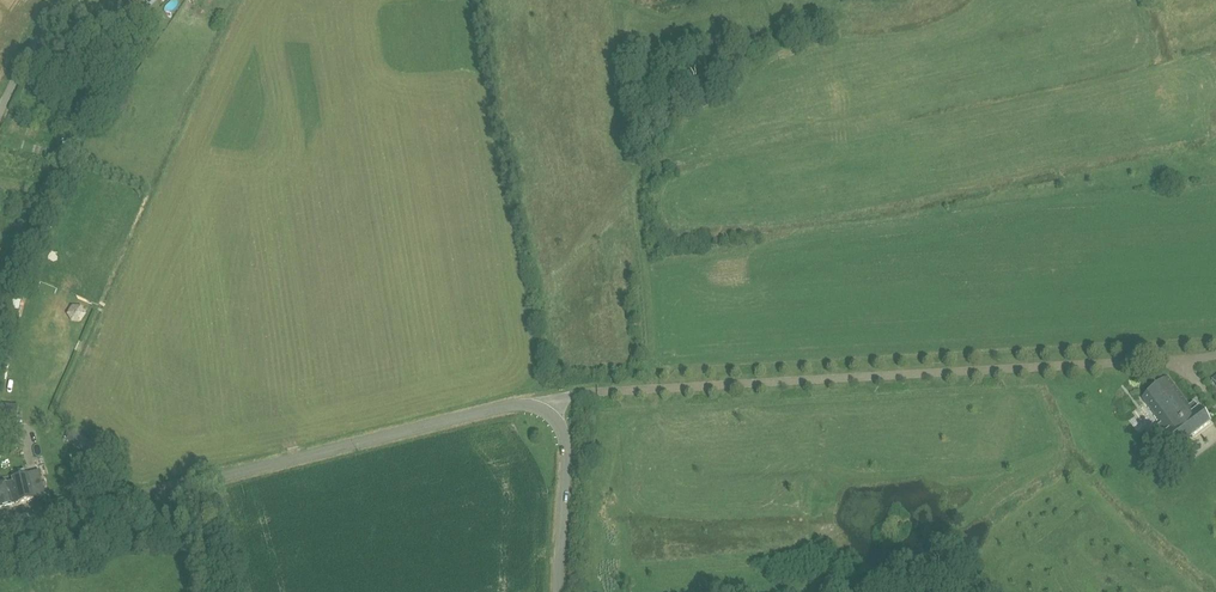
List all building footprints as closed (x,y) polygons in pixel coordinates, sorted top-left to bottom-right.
[(105,112),(113,115),(120,97),(112,94),(105,112)] [(16,285),(11,307),(19,309),(25,287),(25,285),(16,283),(16,285)] [(1155,427),(1161,435),(1173,452),(1212,423),(1199,406),(1198,407),(1194,402),(1189,405),(1169,378),(1142,398),(1160,424),(1155,427)] [(80,436),(75,445),(96,458),(101,449),(80,436)] [(46,497),(39,471),(12,477),(13,482),(0,485),(0,508),(46,497)]
